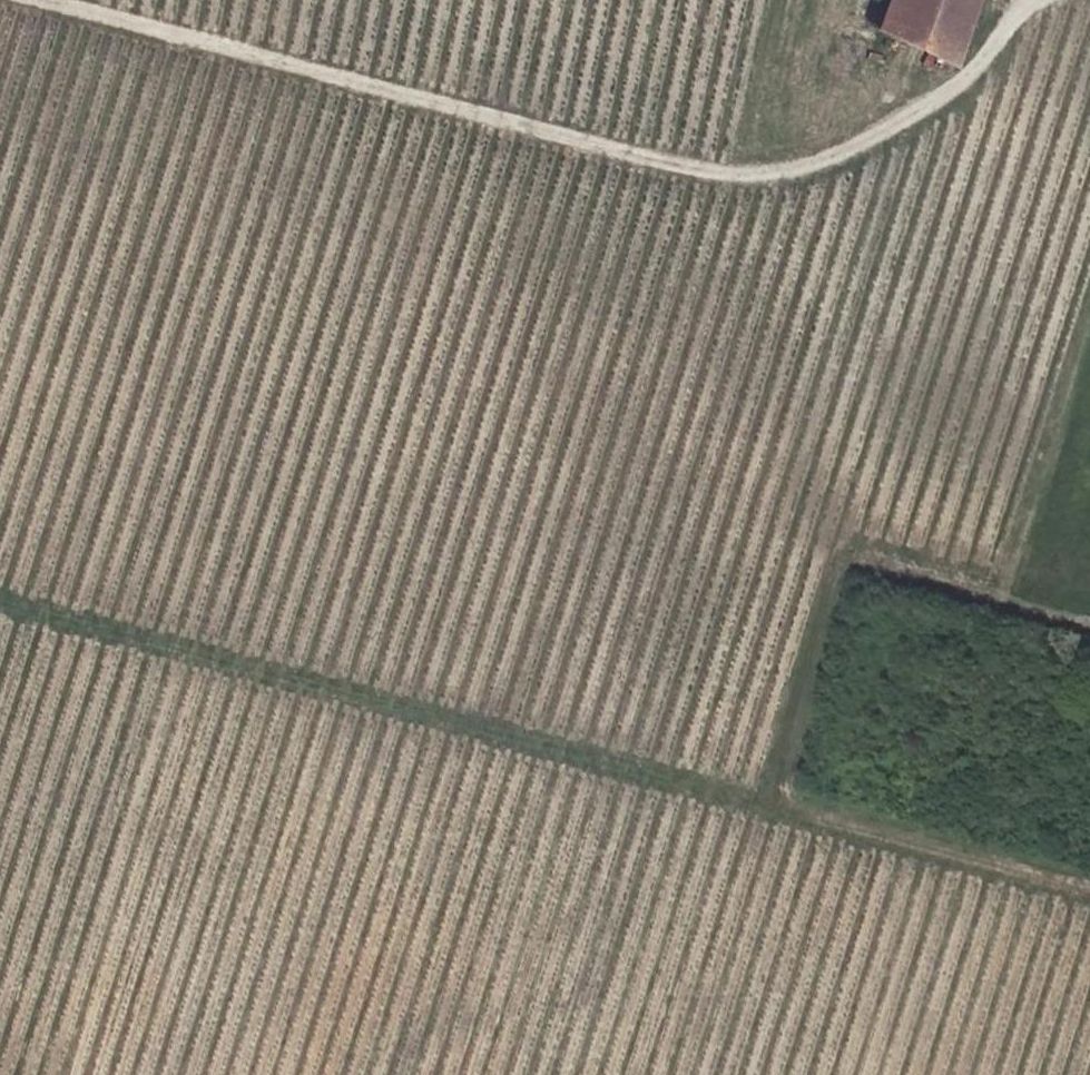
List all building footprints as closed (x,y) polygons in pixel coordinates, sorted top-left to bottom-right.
[(876,33),(951,62),(974,0),(889,0),(876,33)]
